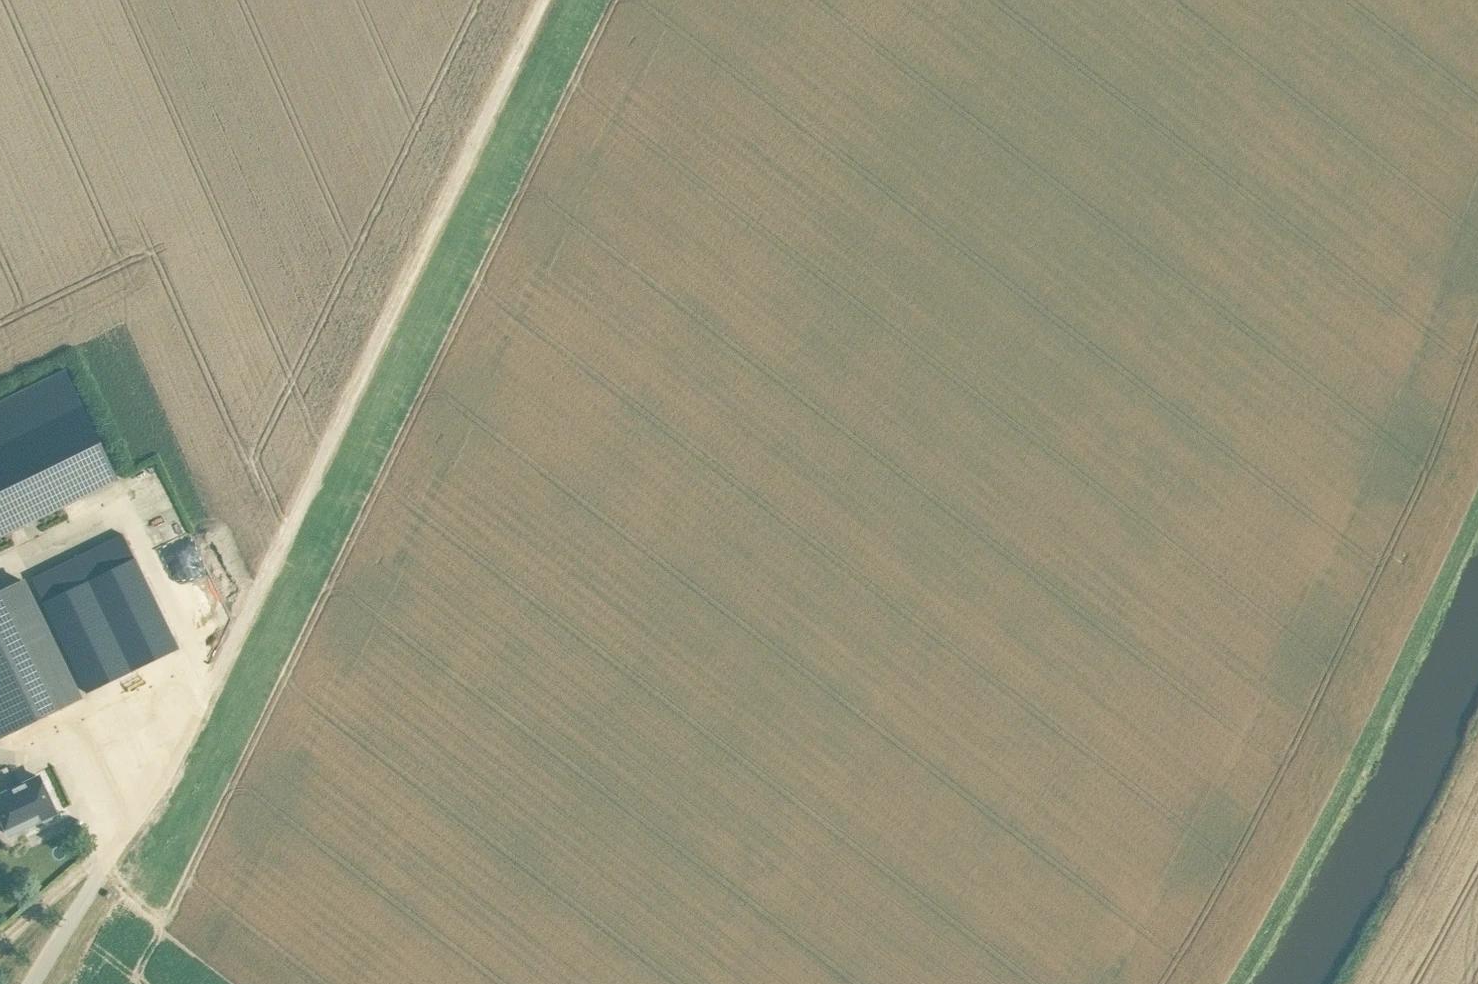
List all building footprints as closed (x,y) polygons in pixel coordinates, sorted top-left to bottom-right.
[(119,480),(65,369),(0,401),(0,538),(119,480)] [(87,693),(174,651),(178,648),(123,534),(32,579),(44,603),(87,693)] [(15,727),(82,695),(74,677),(28,582),(0,596),(0,735),(15,727)] [(25,753),(21,747),(0,759),(4,766),(25,753)] [(0,795),(0,817),(9,835),(39,820),(43,823),(51,819),(52,814),(56,812),(39,776),(0,795)] [(58,855),(67,846),(59,836),(49,845),(58,855)]
